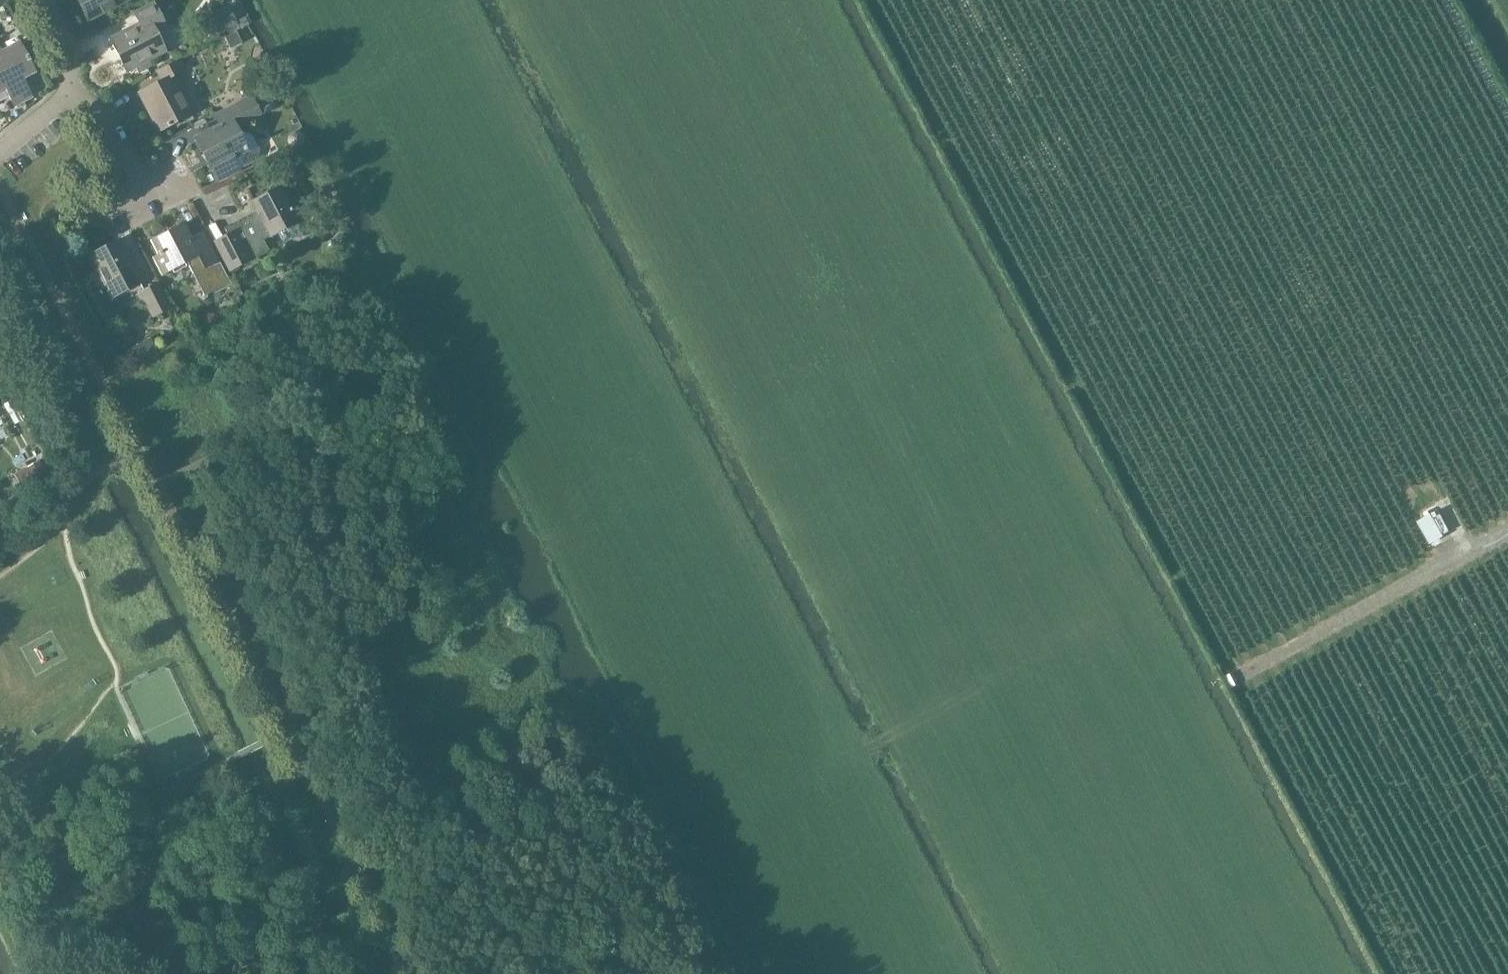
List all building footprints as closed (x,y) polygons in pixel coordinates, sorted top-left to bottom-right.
[(88,21),(129,0),(77,0),(88,21)] [(140,24),(110,40),(125,70),(164,51),(154,32),(164,26),(153,3),(134,13),(140,24)] [(233,6),(206,19),(215,38),(242,25),(233,6)] [(238,36),(226,42),(232,54),(244,49),(238,36)] [(0,53),(0,60),(22,102),(31,97),(22,80),(34,73),(19,44),(0,53)] [(3,89),(12,107),(22,102),(0,60),(0,91),(3,89)] [(150,106),(145,109),(158,132),(192,114),(183,97),(185,96),(175,75),(183,71),(178,62),(158,72),(162,81),(143,91),(150,106)] [(221,125),(195,139),(211,169),(213,168),(219,180),(239,169),(238,168),(252,161),(254,159),(255,157),(256,155),(257,153),(257,151),(257,149),(257,148),(256,145),(247,128),(238,133),(235,127),(259,114),(250,97),(215,115),(221,125)] [(226,230),(228,235),(214,242),(230,272),(269,252),(263,241),(297,223),(279,188),(252,202),(258,213),(226,230)] [(172,231),(152,241),(160,256),(154,258),(163,275),(172,270),(185,263),(187,262),(193,274),(200,271),(213,295),(229,286),(202,234),(191,240),(184,227),(173,232),(172,231)] [(102,280),(89,286),(104,315),(117,308),(112,298),(142,283),(120,240),(90,256),(102,280)] [(139,294),(151,318),(170,308),(157,284),(139,294)] [(1408,522),(1419,545),(1448,532),(1438,509),(1408,522)]
